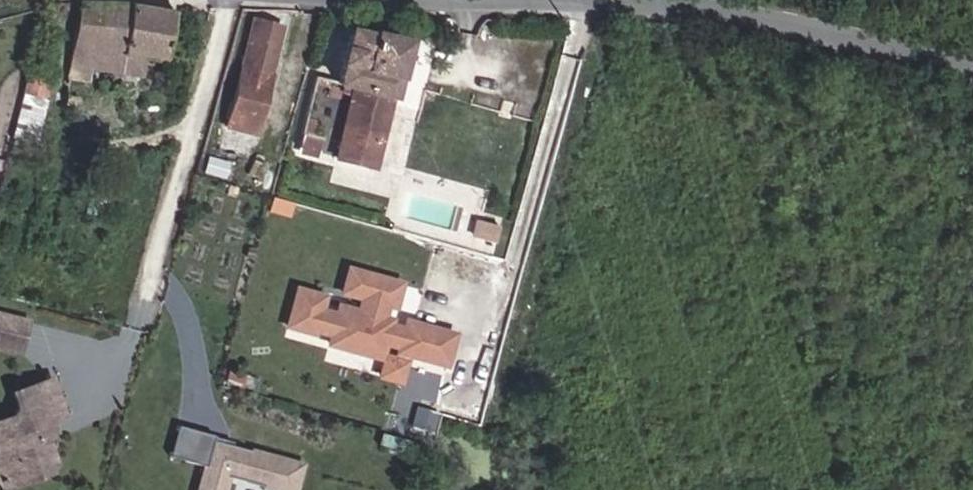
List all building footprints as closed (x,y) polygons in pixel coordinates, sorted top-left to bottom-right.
[(141,57),(166,61),(172,13),(122,4),(79,5),(70,79),(87,82),(88,69),(139,75),(141,57)] [(224,127),(253,133),(281,24),(241,15),(231,57),(241,63),(224,127)] [(348,26),(334,79),(332,86),(349,91),(332,153),(370,164),(404,41),(348,26)] [(22,92),(42,96),(48,69),(29,65),(22,92)] [(332,86),(334,79),(312,73),(293,143),(332,153),(349,91),(332,86)] [(63,106),(76,108),(78,94),(66,92),(63,106)] [(473,235),(492,240),(496,226),(477,221),(473,235)] [(451,334),(404,321),(402,329),(386,325),(387,320),(380,318),(384,302),(392,304),(398,282),(347,268),(341,290),(361,296),(356,311),(337,305),(335,314),(317,309),(321,295),(295,288),(285,324),(311,331),(312,327),(330,332),(327,342),(377,356),(381,340),(397,345),(396,350),(443,363),(451,334)] [(25,349),(33,319),(2,310),(0,318),(0,342),(25,349)] [(51,425),(70,419),(57,378),(18,392),(24,407),(18,418),(0,424),(0,447),(3,455),(0,455),(1,462),(15,460),(20,476),(45,469),(55,463),(45,435),(51,425)] [(175,459),(189,463),(197,432),(183,428),(175,459)] [(197,432),(189,463),(210,469),(205,489),(231,489),(234,479),(275,489),(301,489),(308,467),(218,443),(220,438),(197,432)] [(20,476),(15,460),(1,462),(0,455),(0,471),(4,470),(8,481),(20,476)]
